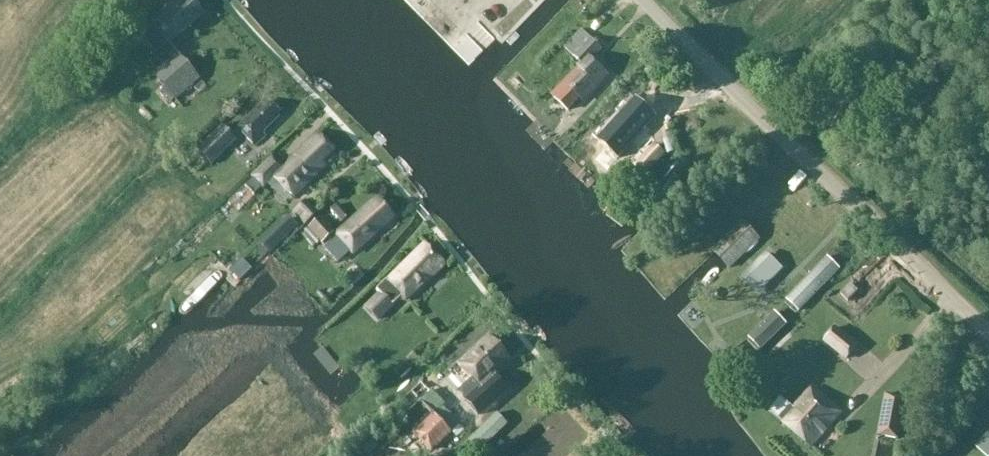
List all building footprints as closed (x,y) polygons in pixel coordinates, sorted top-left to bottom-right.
[(190,0),(184,0),(154,26),(155,27),(142,38),(156,53),(168,42),(170,44),(203,15),(190,0)] [(604,50),(593,40),(584,31),(566,48),(575,58),(583,66),(553,96),(569,111),(584,96),(587,100),(600,87),(593,80),(603,70),(593,61),(604,50)] [(200,80),(180,58),(155,79),(175,102),(200,80)] [(658,119),(637,99),(598,142),(619,161),(658,119)] [(264,103),(237,129),(255,147),(265,137),(262,134),(279,118),(264,103)] [(221,127),(196,152),(212,167),(237,142),(221,127)] [(254,179),(255,181),(264,189),(273,180),(274,180),(293,199),(308,185),(325,168),(321,164),(333,152),(317,137),(282,172),(272,161),(254,179)] [(233,155),(243,162),(250,150),(241,143),(233,155)] [(665,152),(656,144),(635,164),(645,172),(665,152)] [(337,236),(354,254),(377,233),(374,229),(391,214),(378,199),(337,236)] [(291,216),(303,227),(318,214),(307,200),(291,216)] [(334,233),(322,217),(307,231),(321,246),(334,233)] [(712,251),(731,271),(763,239),(745,220),(712,251)] [(801,320),(800,314),(863,255),(848,241),(783,304),(801,320)] [(394,307),(387,301),(396,293),(404,302),(426,281),(423,278),(439,261),(424,246),(386,284),(385,283),(376,291),(375,290),(359,304),(378,323),(394,307)] [(760,295),(784,270),(767,253),(742,278),(760,295)] [(842,297),(849,304),(858,294),(851,287),(842,297)] [(746,310),(754,319),(764,310),(756,301),(746,310)] [(737,348),(754,365),(796,325),(779,307),(737,348)] [(836,330),(826,342),(848,361),(858,348),(836,330)] [(456,392),(477,415),(504,391),(492,378),(509,362),(489,341),(459,368),(469,379),(456,392)] [(325,349),(313,355),(324,378),(336,373),(325,349)] [(401,377),(419,361),(413,354),(394,371),(401,377)] [(799,412),(787,425),(812,448),(843,414),(815,389),(797,410),(799,412)] [(885,394),(877,437),(899,441),(907,398),(885,394)] [(777,396),(766,410),(778,419),(789,405),(777,396)]
